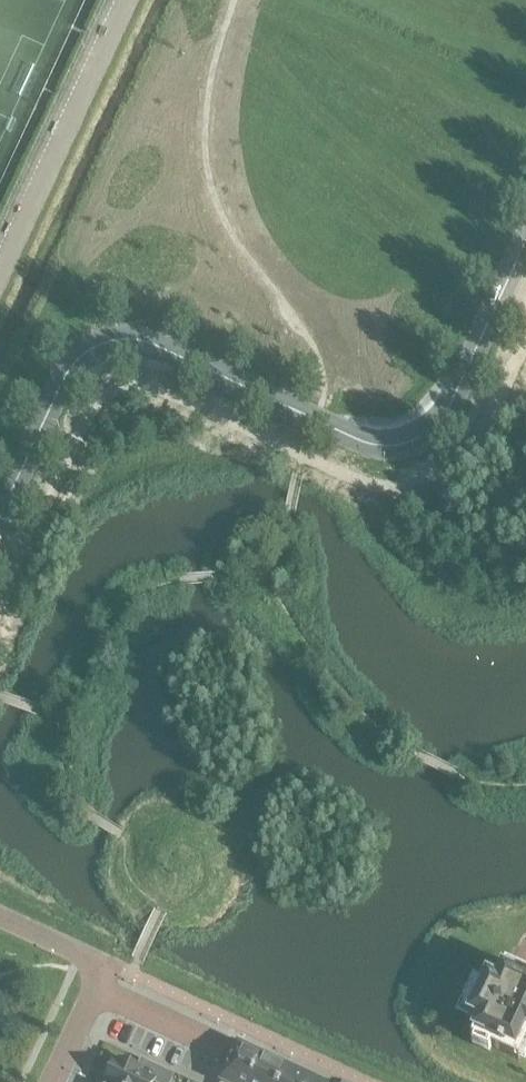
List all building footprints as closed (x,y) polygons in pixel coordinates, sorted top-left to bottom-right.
[(506,964),(498,982),(473,970),(455,1009),(480,1021),(471,1039),(475,1040),(472,1045),(490,1053),(492,1048),(519,1061),(525,1046),(525,973),(506,964)] [(264,1057),(239,1045),(222,1081),(253,1081),(264,1057)] [(287,1068),(264,1057),(253,1081),(280,1081),(287,1068)] [(156,1080),(140,1073),(141,1069),(121,1060),(120,1063),(115,1061),(106,1081),(154,1081),(156,1080)] [(310,1078),(287,1068),(280,1081),(308,1081),(310,1078)]
